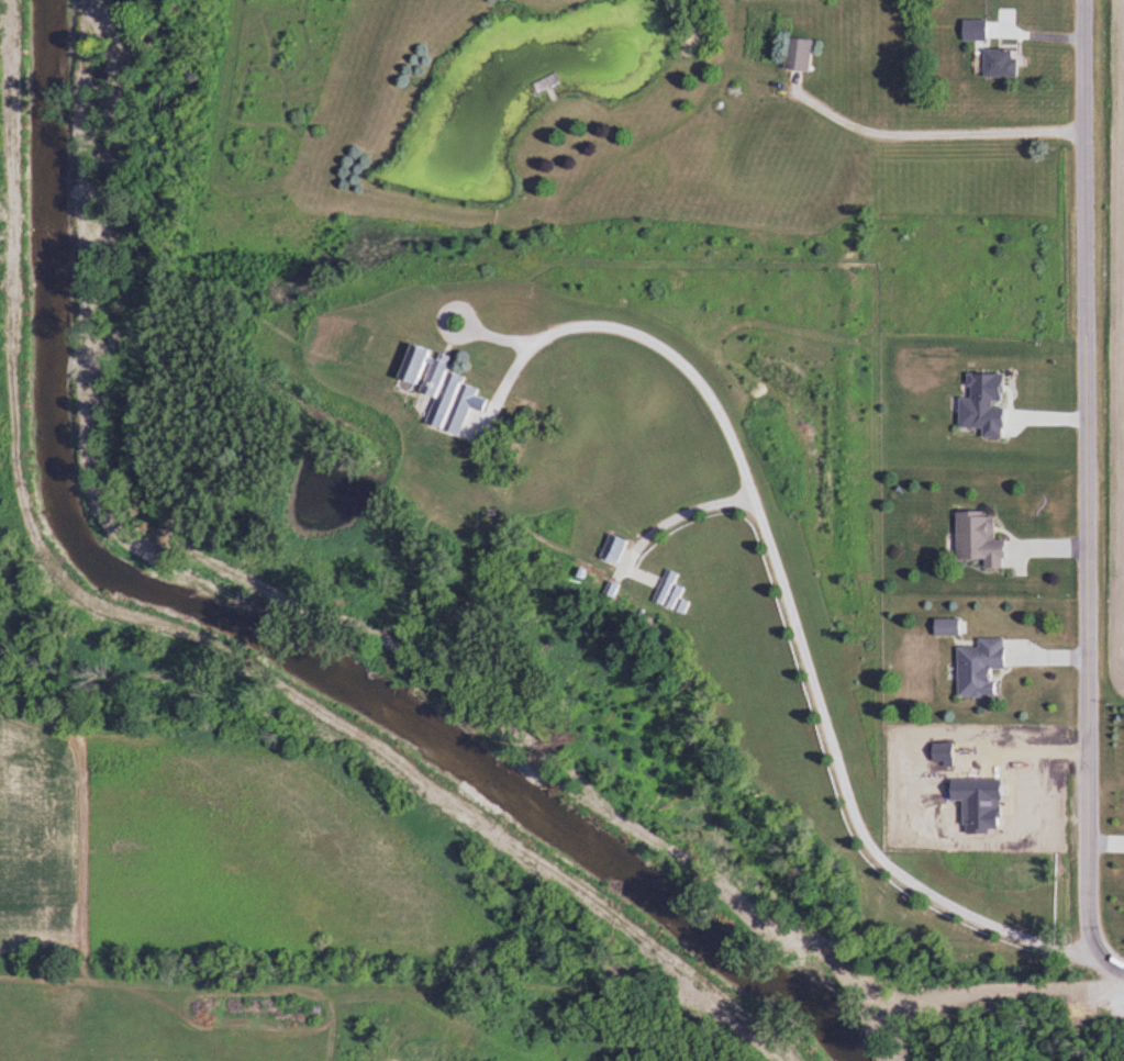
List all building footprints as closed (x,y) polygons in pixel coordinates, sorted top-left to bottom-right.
[(984,41),(984,20),(960,20),(960,41),(984,41)] [(781,70),(809,72),(811,40),(783,39),(781,70)] [(981,77),(1015,77),(1015,48),(981,48),(981,77)] [(397,380),(416,387),(428,353),(408,346),(397,380)] [(991,539),(990,511),(953,512),(954,560),(982,559),(982,568),(1001,568),(1001,539),(991,539)] [(670,608),(681,589),(667,580),(656,601),(670,608)] [(989,697),(989,669),(1001,669),(1001,639),(975,640),(975,648),(954,648),(955,698),(989,697)]
